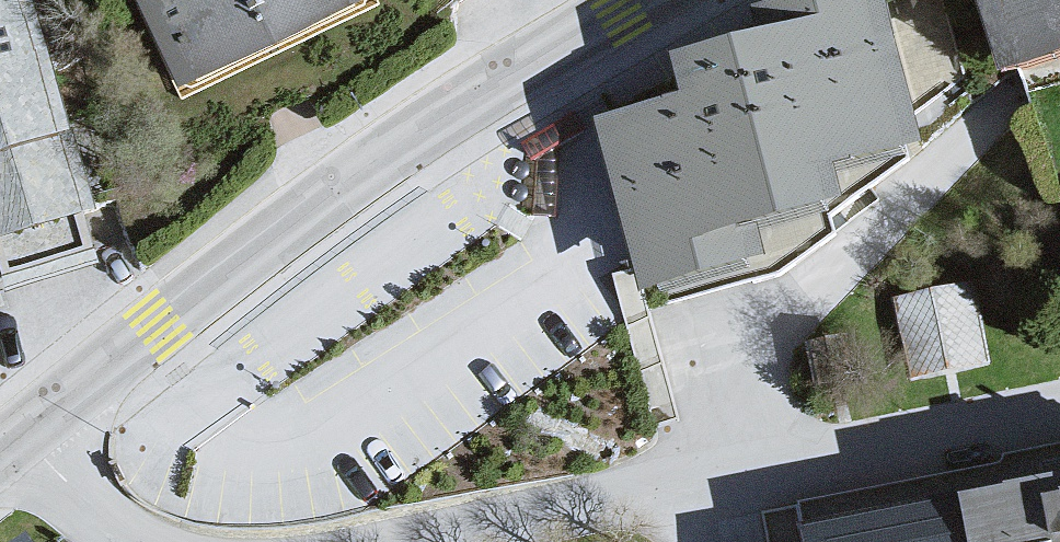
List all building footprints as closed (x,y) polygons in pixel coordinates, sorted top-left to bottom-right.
[(101,232),(28,0),(0,0),(0,267),(101,232)] [(187,85),(369,0),(147,0),(187,85)] [(1011,100),(1059,86),(1059,0),(975,0),(1011,100)] [(685,124),(601,143),(656,322),(709,304),(709,271),(853,232),(853,196),(935,167),(888,4),(823,14),(827,45),(681,80),(685,124)] [(910,288),(912,361),(984,359),(982,285),(910,288)] [(764,511),(770,541),(1059,541),(1059,454),(764,511)]
